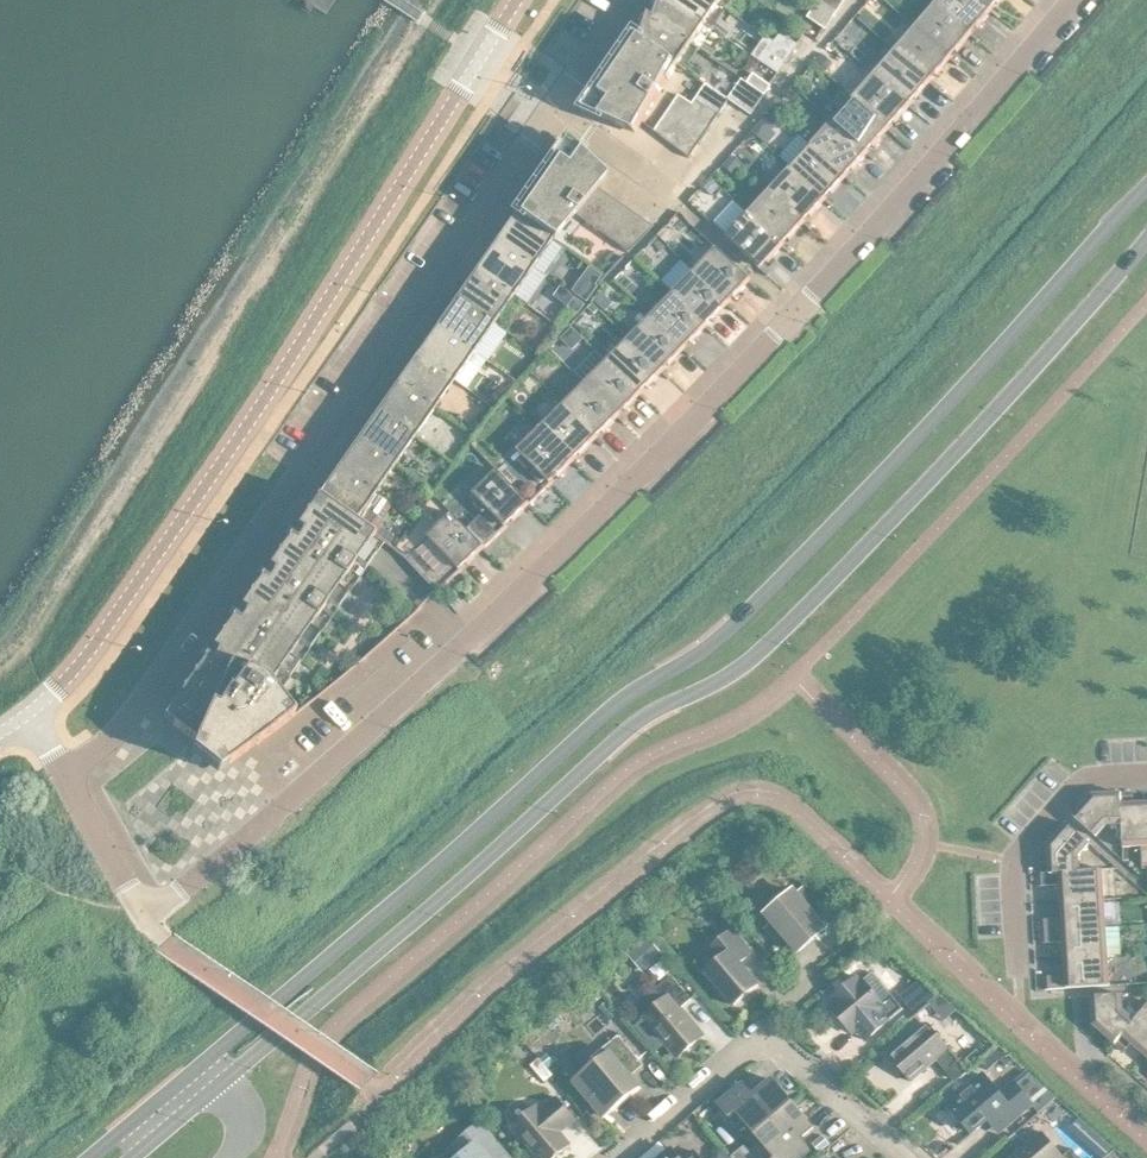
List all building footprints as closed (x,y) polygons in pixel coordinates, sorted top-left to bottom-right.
[(653,5),(696,35),(710,14),(689,0),(655,0),(653,5)] [(710,14),(720,0),(689,0),(710,14)] [(821,0),(817,0),(812,7),(828,18),(834,9),(821,0)] [(834,9),(840,0),(821,0),(834,9)] [(919,17),(955,48),(976,24),(947,0),(934,0),(919,17)] [(976,24),(996,1),(996,0),(947,0),(976,24)] [(866,4),(863,8),(872,15),(875,11),(866,4)] [(643,15),(640,25),(683,55),(696,35),(653,5),(649,19),(644,16),(644,15),(643,15)] [(919,17),(899,40),(935,72),(955,48),(919,17)] [(786,22),(780,31),(795,42),(802,33),(786,22)] [(683,55),(640,25),(629,57),(622,52),(602,81),(647,112),(672,68),(673,69),(683,55)] [(795,42),(780,31),(773,40),(789,51),(795,42)] [(899,40),(878,64),(914,96),(920,89),(935,72),(899,40)] [(828,44),(821,53),(831,62),(838,53),(828,44)] [(752,72),(767,83),(774,74),(758,63),(752,72)] [(878,64),(858,87),(893,119),(899,112),(914,96),(878,64)] [(858,87),(837,111),(872,143),(878,136),(893,119),(858,87)] [(764,113),(757,121),(772,135),(782,124),(777,120),(787,110),(776,100),(766,111),(764,113)] [(837,111),(816,134),(851,166),(872,143),(837,111)] [(567,126),(515,201),(519,204),(519,203),(557,230),(579,204),(633,242),(657,217),(601,178),(610,167),(567,126)] [(816,134),(795,157),(830,189),(851,166),(816,134)] [(735,145),(727,154),(737,163),(745,154),(735,145)] [(795,157),(774,180),(809,213),(830,189),(795,157)] [(715,169),(708,177),(716,185),(724,176),(715,169)] [(774,180),(753,203),(788,235),(793,229),(809,213),(774,180)] [(501,230),(500,231),(537,257),(556,229),(557,230),(519,203),(519,204),(513,212),(501,230)] [(788,235),(753,203),(730,227),(765,259),(788,235)] [(481,258),(480,259),(517,285),(537,257),(500,231),(493,240),(481,258)] [(720,237),(698,261),(733,294),(755,270),(720,237)] [(461,286),(461,287),(498,313),(517,285),(480,259),(474,268),(461,286)] [(698,261),(677,283),(711,317),(717,310),(733,294),(698,261)] [(587,265),(576,281),(591,291),(602,276),(587,265)] [(677,283),(655,306),(689,339),(711,317),(677,283)] [(607,284),(600,292),(610,301),(617,293),(607,284)] [(442,314),(441,315),(478,341),(498,313),(461,287),(454,296),(442,314)] [(579,287),(572,297),(582,304),(589,294),(579,287)] [(655,306),(633,328),(667,362),(689,339),(655,306)] [(422,343),(421,344),(458,369),(478,341),(441,315),(434,325),(422,343)] [(576,317),(565,328),(577,340),(588,328),(576,317)] [(633,328),(611,350),(645,384),(652,378),(667,362),(633,328)] [(402,371),(401,372),(438,398),(458,369),(421,344),(414,353),(402,371)] [(611,350),(589,372),(623,406),(644,385),(645,384),(611,350)] [(383,399),(382,400),(419,426),(438,398),(401,372),(395,381),(383,399)] [(589,372),(567,395),(601,428),(623,406),(589,372)] [(567,395),(545,417),(578,451),(601,428),(567,395)] [(363,427),(362,428),(399,454),(419,426),(382,400),(375,409),(363,427)] [(545,417),(500,460),(533,495),(578,451),(545,417)] [(343,455),(342,456),(380,482),(399,454),(362,428),(356,437),(343,455)] [(324,483),(322,485),(359,511),(371,520),(391,490),(380,482),(342,456),(336,465),(324,483)] [(478,482),(455,504),(488,538),(517,511),(533,495),(500,460),(478,482)] [(177,695),(168,707),(172,710),(177,713),(176,714),(196,729),(199,731),(201,732),(211,739),(233,754),(233,755),(241,749),(260,735),(277,722),(298,706),(297,704),(278,681),(274,675),(294,646),(301,636),(322,606),(323,605),(330,595),(350,566),(358,555),(377,527),(378,526),(379,525),(371,520),(359,511),(322,485),(322,486),(321,486),(319,488),(321,489),(312,501),(311,500),(309,503),(310,504),(301,517),(301,518),(295,526),(293,525),(291,528),(293,529),(289,535),(284,541),(283,540),(281,543),(282,544),(273,557),(273,558),(267,566),(265,565),(263,568),(265,569),(261,574),(256,582),(255,581),(253,584),(254,585),(245,597),(244,598),(239,606),(239,607),(237,606),(235,609),(237,610),(233,615),(228,622),(227,621),(225,624),(226,625),(217,638),(216,638),(211,647),(209,646),(207,649),(209,650),(203,657),(200,662),(199,661),(197,664),(198,665),(189,677),(188,676),(186,679),(187,680),(179,692),(177,691),(175,694),(177,695)] [(488,538),(455,504),(433,525),(409,547),(441,582),(472,554),(488,538)] [(1111,814),(1126,813),(1125,783),(1097,785),(1077,807),(1100,827),(1111,814)] [(1146,858),(1146,793),(1137,794),(1136,783),(1125,783),(1126,813),(1127,838),(1145,836),(1146,858)] [(1052,835),(1053,863),(1054,864),(1083,862),(1083,861),(1083,846),(1093,833),(1071,814),(1052,835)] [(1064,875),(1065,892),(1108,889),(1106,860),(1083,861),(1083,862),(1054,864),(1053,863),(1042,863),(1043,876),(1064,875)] [(770,903),(802,942),(830,919),(797,881),(770,903)] [(1045,910),(1046,921),(1110,917),(1108,889),(1065,892),(1066,908),(1045,910)] [(1068,932),(1069,948),(1111,946),(1110,917),(1046,921),(1046,933),(1068,932)] [(744,953),(756,943),(736,919),(714,938),(724,950),(710,961),(738,995),(762,975),(744,953)] [(651,926),(631,943),(648,963),(668,946),(651,926)] [(1111,946),(1069,948),(1070,965),(1048,967),(1049,980),(1113,976),(1111,946)] [(841,991),(834,997),(856,1023),(865,1015),(875,1026),(885,1017),(907,999),(897,987),(876,962),(867,970),(866,969),(864,971),(861,967),(837,987),(841,991)] [(675,965),(642,993),(651,1004),(648,1007),(681,1047),(707,1025),(684,998),(695,989),(675,965)] [(1097,1015),(1118,1034),(1138,1011),(1126,1001),(1125,984),(1096,986),(1097,1015)] [(937,992),(950,1003),(956,997),(943,986),(937,992)] [(608,990),(600,997),(613,1012),(621,1006),(608,990)] [(1146,1044),(1146,1000),(1138,1011),(1118,1034),(1127,1041),(1135,1033),(1146,1044)] [(949,1061),(962,1051),(931,1014),(893,1046),(915,1071),(940,1050),(949,1061)] [(633,1057),(643,1049),(622,1025),(596,1047),(600,1053),(585,1065),(592,1074),(584,1080),(605,1104),(614,1097),(617,1101),(645,1077),(632,1063),(633,1057)] [(981,1040),(970,1049),(978,1058),(988,1049),(981,1040)] [(543,1049),(551,1058),(558,1053),(550,1043),(543,1049)] [(542,1048),(534,1055),(548,1072),(557,1064),(551,1058),(543,1049),(542,1048)] [(962,1051),(949,1061),(959,1072),(972,1062),(962,1051)] [(986,1064),(951,1094),(976,1123),(997,1105),(1008,1117),(1035,1094),(1018,1073),(1004,1085),(986,1064)] [(741,1101),(760,1124),(797,1094),(776,1069),(757,1085),(747,1073),(723,1094),(734,1107),(741,1101)] [(1031,1079),(1047,1097),(1058,1087),(1041,1071),(1031,1079)] [(568,1119),(579,1110),(560,1087),(545,1099),(542,1095),(516,1117),(548,1155),(574,1133),(563,1120),(566,1117),(568,1119)] [(760,1124),(780,1147),(772,1153),(776,1157),(793,1157),(813,1141),(803,1129),(817,1118),(797,1094),(760,1124)] [(511,1146),(483,1114),(459,1134),(468,1145),(452,1157),(500,1157),(499,1156),(511,1146)] [(1100,1123),(1089,1135),(1106,1150),(1116,1138),(1100,1123)] [(1009,1156),(1011,1157),(1080,1157),(1087,1152),(1076,1139),(1066,1147),(1046,1124),(1009,1156)] [(827,1125),(816,1133),(823,1143),(834,1134),(827,1125)] [(708,1153),(712,1157),(720,1157),(733,1147),(723,1135),(710,1146),(708,1153)] [(733,1147),(743,1157),(753,1157),(761,1151),(748,1135),(733,1147)] [(708,1153),(698,1141),(686,1151),(676,1139),(653,1157),(712,1157),(708,1153)] [(720,1157),(743,1157),(733,1147),(720,1157)]
